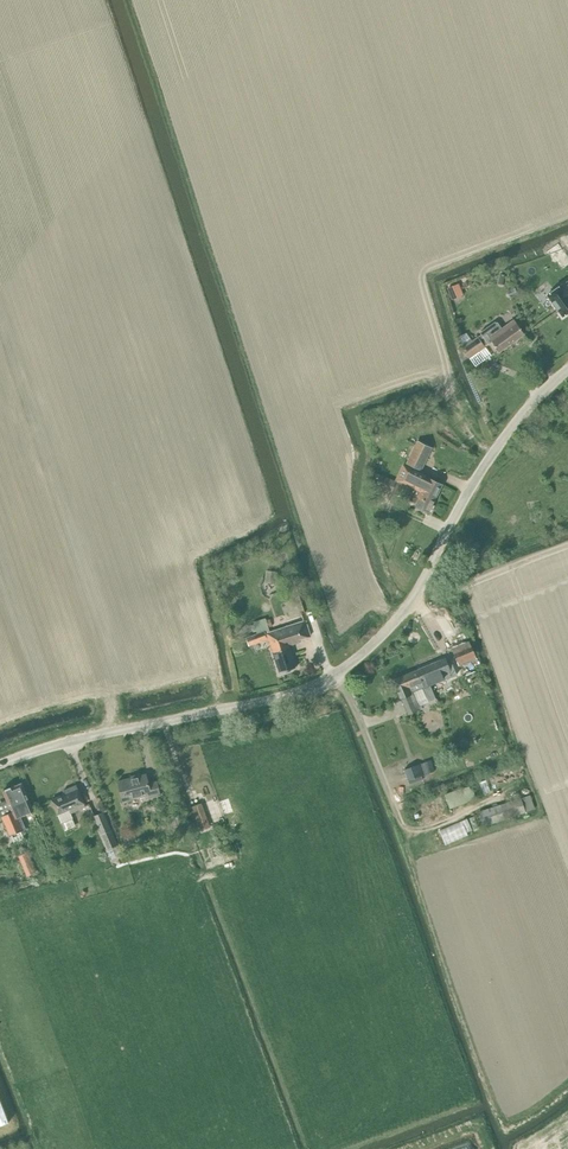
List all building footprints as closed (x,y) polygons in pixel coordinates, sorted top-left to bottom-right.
[(567,312),(567,282),(562,286),(562,285),(547,295),(563,316),(567,312)] [(460,296),(463,295),(462,293),(458,283),(447,288),(452,300),(460,296)] [(524,333),(514,319),(501,328),(497,322),(495,322),(480,333),(482,334),(478,337),(478,336),(461,348),(475,367),(485,360),(480,352),(486,348),(485,347),(492,342),(499,351),(524,333)] [(417,440),(406,463),(421,470),(432,447),(417,440)] [(409,473),(404,484),(411,487),(419,491),(435,499),(442,485),(428,478),(425,484),(424,484),(424,483),(416,479),(416,477),(409,473)] [(396,481),(380,475),(376,486),(391,492),(396,481)] [(406,497),(409,492),(411,493),(408,500),(416,504),(415,506),(429,513),(435,499),(419,491),(411,487),(404,484),(399,494),(406,497)] [(266,570),(265,583),(275,584),(277,571),(266,570)] [(286,589),(282,577),(277,579),(281,590),(286,589)] [(251,625),(253,632),(256,631),(257,632),(268,628),(265,618),(253,622),(254,624),(251,625)] [(305,620),(265,634),(265,632),(247,638),(249,645),(268,638),(280,672),(296,667),(289,646),(300,642),(299,639),(310,636),(305,620)] [(449,657),(451,663),(457,661),(459,666),(476,658),(469,641),(451,648),(454,654),(449,657)] [(449,657),(416,670),(427,697),(429,701),(436,699),(430,685),(456,675),(455,672),(451,663),(449,657)] [(401,699),(405,709),(407,715),(420,710),(417,701),(427,697),(416,670),(393,680),(401,699)] [(404,769),(407,780),(408,780),(410,784),(423,780),(421,775),(426,774),(422,763),(404,769)] [(146,799),(161,795),(157,781),(148,784),(146,774),(118,781),(123,801),(145,795),(146,799)] [(12,812),(4,816),(2,817),(10,835),(11,835),(14,843),(24,838),(21,831),(26,829),(21,817),(33,811),(28,799),(21,783),(3,790),(10,807),(12,812)] [(450,808),(464,803),(476,798),(471,784),(469,784),(469,786),(459,790),(445,795),(450,808)] [(57,814),(61,823),(72,818),(70,813),(85,806),(78,789),(76,785),(63,791),(64,794),(51,800),(57,814)] [(37,791),(31,794),(34,800),(40,798),(37,791)] [(484,826),(526,812),(535,809),(530,794),(521,798),(519,798),(518,796),(514,797),(515,799),(479,812),(484,826)] [(210,827),(202,803),(187,808),(196,832),(210,827)] [(104,812),(94,816),(108,849),(118,845),(104,812)] [(179,826),(178,821),(175,813),(175,814),(170,815),(173,823),(174,828),(179,826)] [(123,839),(127,849),(136,845),(132,835),(123,839)] [(27,847),(24,839),(15,843),(20,856),(26,853),(23,848),(27,847)] [(121,855),(124,863),(128,861),(123,850),(120,851),(118,845),(108,849),(106,850),(110,860),(121,855)] [(19,857),(27,876),(36,872),(27,853),(19,857)] [(8,1122),(0,1101),(0,1125),(8,1122)]
